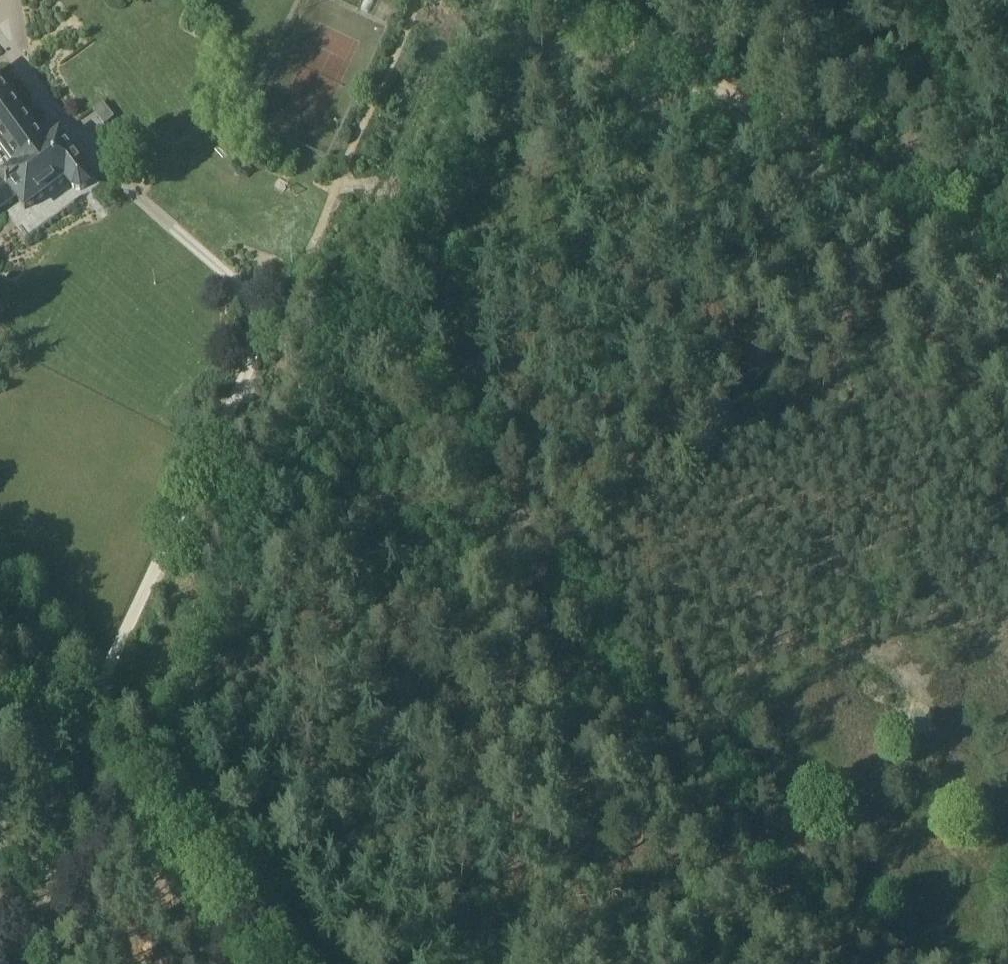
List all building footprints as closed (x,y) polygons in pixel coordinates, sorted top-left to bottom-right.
[(17,197),(25,208),(65,178),(73,189),(81,190),(88,186),(88,179),(59,138),(45,148),(0,87),(0,151),(13,169),(0,178),(0,209),(17,197)] [(68,183),(19,222),(16,218),(7,224),(20,239),(77,194),(68,183)]
